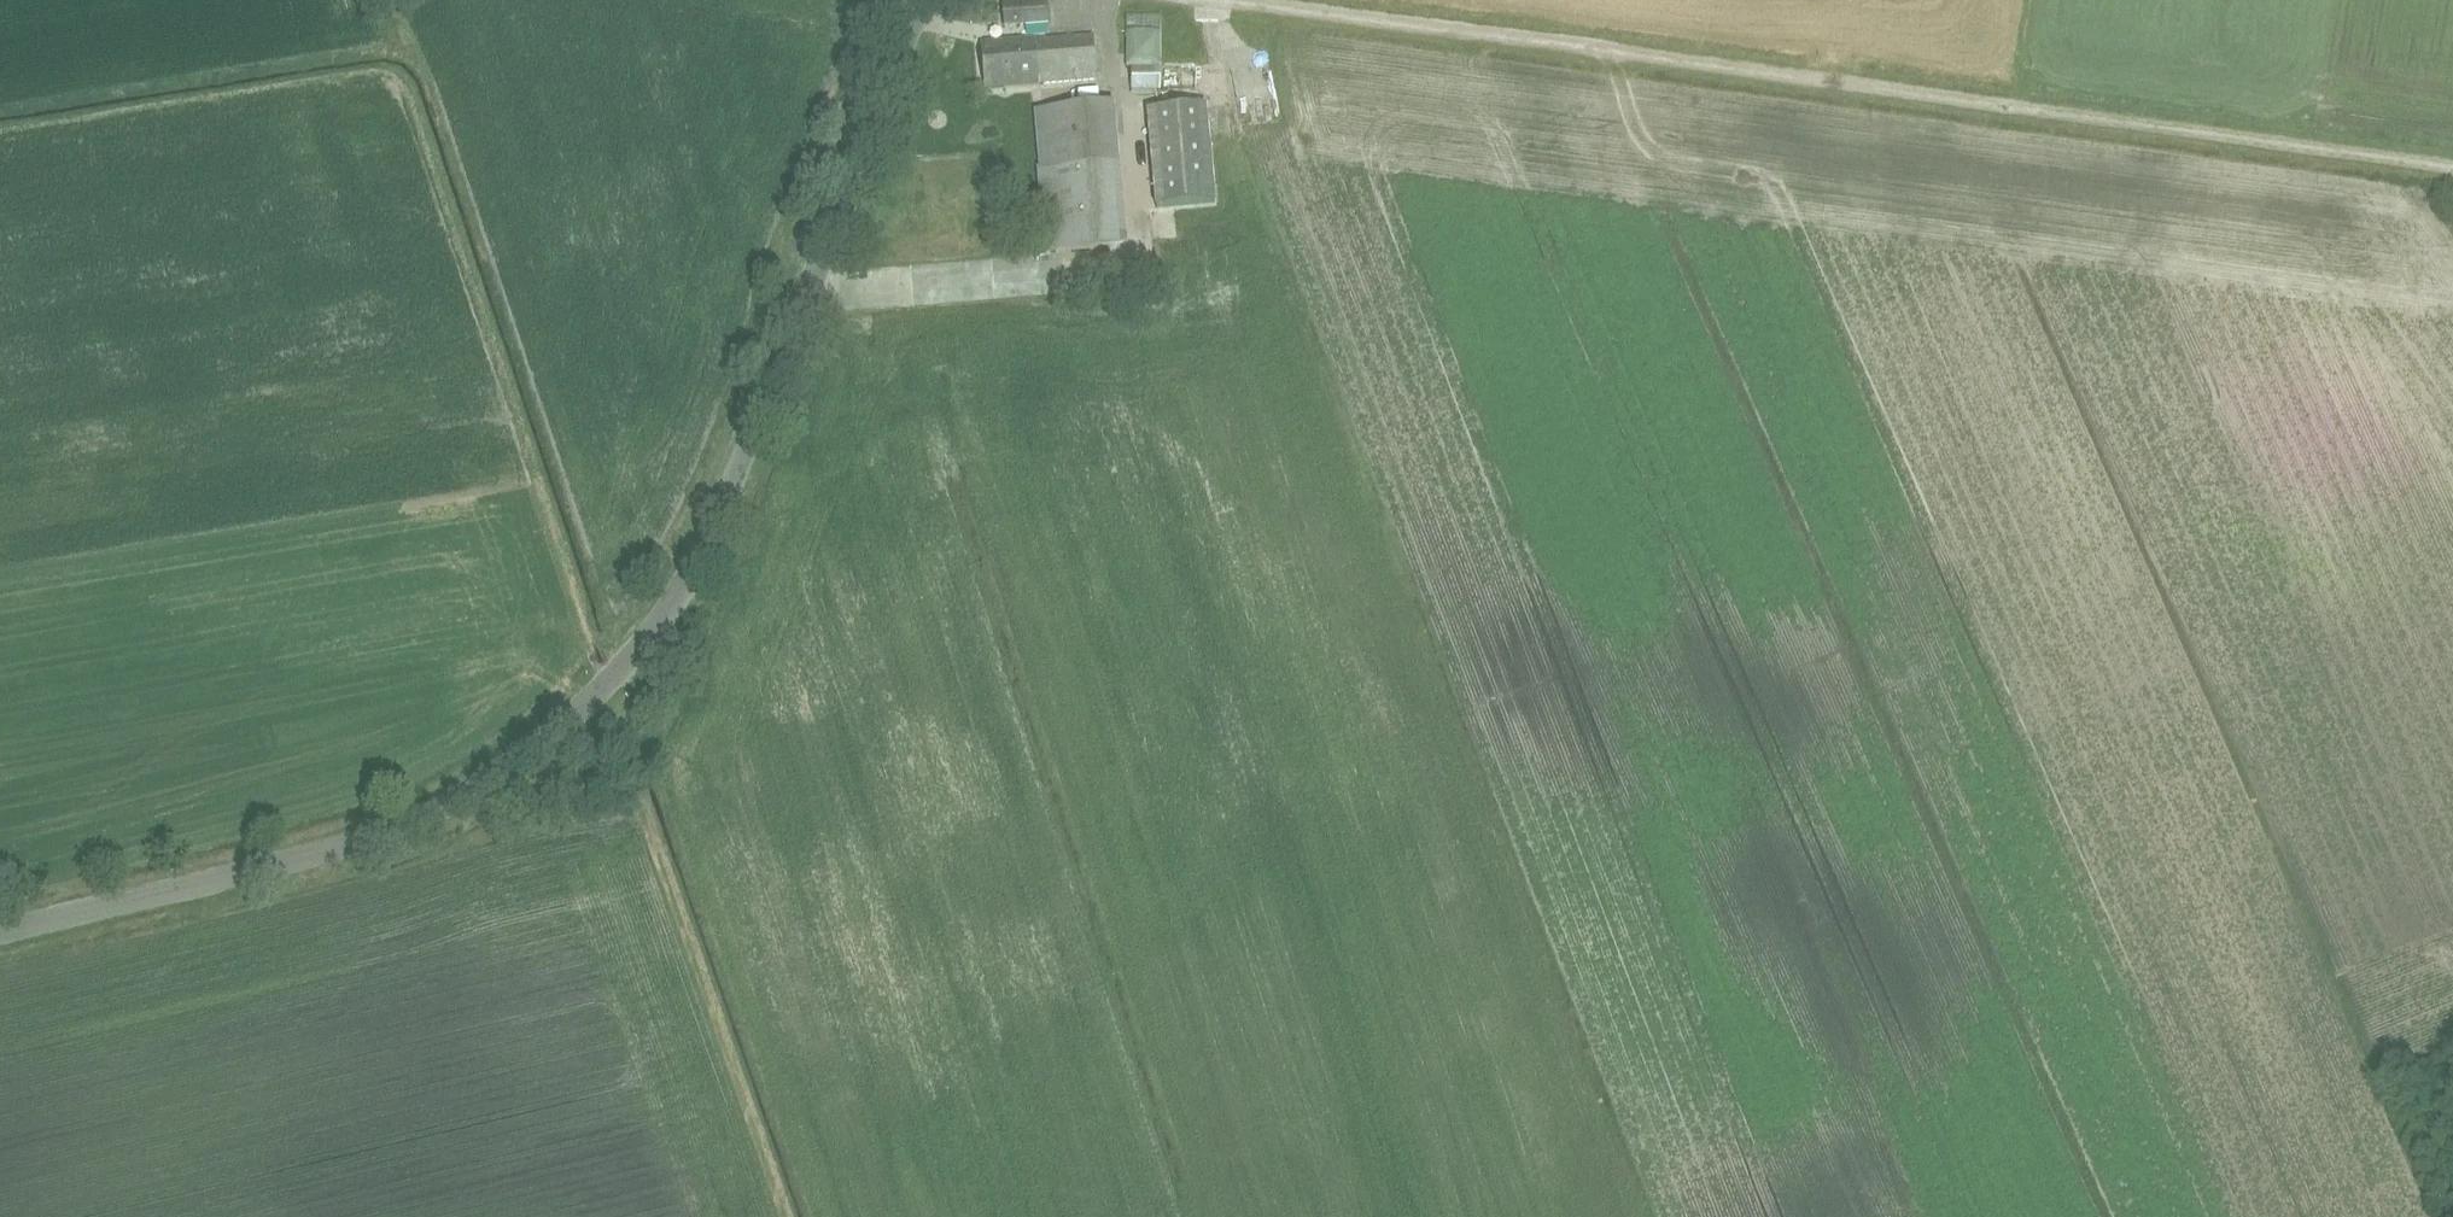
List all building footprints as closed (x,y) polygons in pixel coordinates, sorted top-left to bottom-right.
[(1004,30),(1049,27),(1047,1),(1002,4),(1004,30)] [(1132,92),(1160,92),(1161,16),(1125,16),(1125,68),(1133,68),(1132,92)] [(1097,80),(1093,35),(1035,40),(1035,39),(981,44),(985,90),(1039,86),(1039,85),(1097,80)] [(1047,253),(1112,247),(1099,104),(1035,110),(1040,172),(1039,172),(1047,253)] [(1156,208),(1215,203),(1206,105),(1148,110),(1156,208)]
